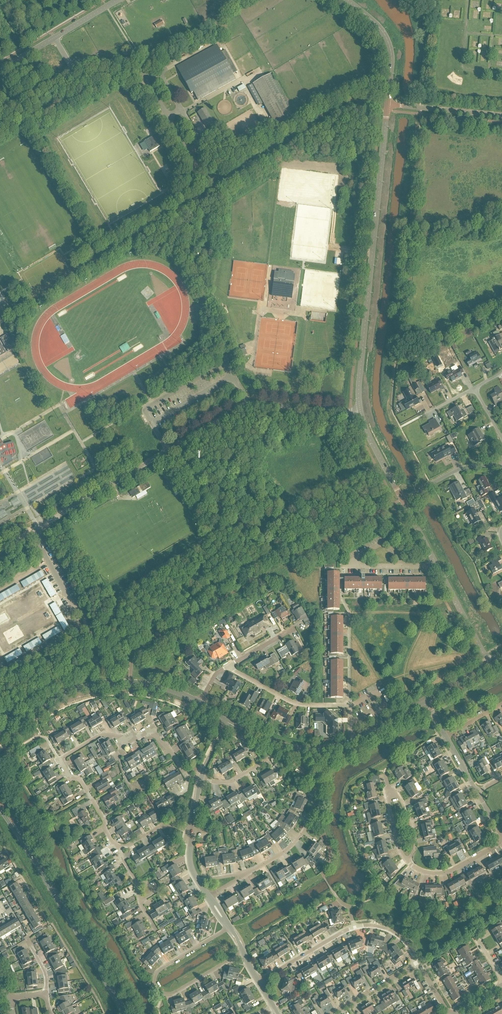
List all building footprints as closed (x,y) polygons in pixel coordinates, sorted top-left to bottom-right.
[(233,75),(237,72),(225,51),(221,53),(217,45),(177,67),(191,94),(194,92),(198,100),(236,80),(233,75)] [(272,74),(253,84),(276,127),(295,117),(272,74)] [(258,107),(263,104),(252,85),(247,88),(258,107)] [(205,109),(198,113),(206,126),(213,122),(205,109)] [(154,136),(148,140),(144,142),(150,152),(154,150),(160,146),(154,136)] [(294,273),(279,271),(277,285),(275,284),(273,295),(287,297),(288,289),(291,289),(291,290),(294,273)] [(14,348),(7,334),(0,338),(8,352),(14,348)] [(501,334),(492,339),(493,341),(489,343),(495,355),(501,352),(501,335),(501,334)] [(122,353),(129,349),(126,343),(119,347),(122,353)] [(477,364),(482,361),(478,353),(475,354),(474,352),(471,354),(470,352),(466,354),(467,357),(468,356),(471,361),(467,363),(469,368),(473,366),(474,367),(477,365),(477,364)] [(461,375),(463,373),(460,367),(457,368),(458,370),(453,373),(452,372),(451,371),(450,372),(450,371),(444,374),(447,380),(450,379),(452,382),(462,377),(461,375)] [(439,386),(442,385),(439,378),(436,380),(436,382),(427,387),(431,394),(441,389),(439,386)] [(501,403),(501,394),(498,387),(494,389),(495,394),(490,396),(494,404),(496,402),(498,405),(501,403)] [(419,403),(421,402),(419,399),(417,400),(415,396),(413,397),(409,390),(404,393),(408,400),(402,403),(406,411),(414,407),(419,404),(419,403)] [(456,422),(467,416),(464,411),(461,412),(459,407),(447,413),(450,419),(453,417),(456,422)] [(429,436),(440,430),(435,420),(431,422),(432,423),(423,428),(425,432),(426,431),(429,436)] [(482,436),(479,429),(471,433),(471,434),(468,436),(474,447),(481,443),(481,442),(485,440),(483,435),(482,436)] [(3,464),(4,466),(4,467),(5,467),(6,467),(18,459),(14,443),(13,443),(0,446),(0,466),(3,464)] [(448,457),(456,453),(452,446),(448,448),(447,446),(432,454),(436,462),(447,456),(448,457)] [(485,477),(477,481),(480,486),(477,488),(481,497),(490,493),(488,488),(490,488),(485,477)] [(176,478),(171,481),(174,486),(179,483),(176,478)] [(128,491),(131,496),(149,485),(146,480),(128,491)] [(462,500),(471,496),(468,490),(463,492),(458,483),(453,486),(449,488),(456,501),(461,498),(462,500)] [(495,495),(494,493),(488,496),(492,504),(494,502),(500,513),(501,511),(501,500),(501,498),(498,500),(495,495)] [(478,510),(480,508),(476,502),(475,503),(471,505),(469,506),(472,511),(467,514),(472,524),(480,520),(474,510),(477,509),(478,510)] [(485,553),(492,549),(487,539),(484,540),(482,537),(476,540),(479,545),(481,544),(485,553)] [(498,562),(501,561),(499,557),(491,562),(492,565),(489,567),(493,575),(501,570),(498,562)] [(45,577),(42,571),(36,574),(40,580),(42,578),(43,577),(45,577)] [(324,609),(325,610),(327,611),(329,610),(331,610),(333,611),(339,611),(339,573),(334,573),(332,573),(331,573),(329,573),(328,573),(326,573),(324,573),(324,575),(328,575),(328,583),(325,583),(325,587),(328,587),(328,597),(325,597),(325,599),(324,601),(327,601),(327,608),(324,609)] [(37,581),(40,580),(36,574),(31,577),(34,583),(36,582),(37,581)] [(361,579),(344,579),(344,591),(344,594),(346,594),(346,591),(354,591),(354,594),(358,594),(358,591),(368,591),(368,594),(372,594),(372,591),(380,591),(380,594),(382,594),(382,591),(382,589),(382,587),(382,585),(382,579),(364,579),(364,576),(361,576),(361,579)] [(34,583),(31,577),(26,580),(29,586),(32,584),(33,583),(34,583)] [(50,585),(47,579),(42,583),(43,585),(44,586),(45,588),(50,585)] [(425,579),(388,579),(388,585),(388,587),(388,589),(388,591),(388,594),(390,594),(390,591),(398,591),(398,594),(402,594),(402,591),(412,591),(412,594),(416,594),(416,591),(423,591),(423,594),(425,594),(425,579)] [(29,586),(26,580),(21,583),(24,589),(26,588),(27,587),(29,586)] [(21,590),(17,585),(12,588),(15,593),(17,593),(18,592),(21,590)] [(15,593),(12,588),(7,591),(10,596),(13,595),(14,594),(15,593)] [(56,595),(53,590),(48,593),(49,595),(49,596),(51,598),(56,595)] [(10,596),(7,591),(2,594),(5,599),(6,599),(7,598),(10,596)] [(53,611),(58,608),(55,603),(50,606),(51,609),(52,610),(53,611)] [(304,623),(310,620),(308,616),(307,617),(301,608),(300,609),(298,604),(293,607),(294,608),(293,609),(294,610),(292,611),(298,621),(300,619),(301,620),(302,620),(304,623)] [(282,620),(290,615),(288,611),(286,612),(283,607),(271,614),(275,620),(280,617),(282,620)] [(61,613),(59,610),(58,608),(53,611),(53,613),(54,614),(56,616),(61,613)] [(64,619),(61,614),(56,617),(59,622),(64,619)] [(271,626),(265,616),(256,621),(256,620),(250,623),(250,622),(247,623),(247,625),(241,629),(247,638),(254,634),(255,635),(260,632),(261,629),(260,628),(263,626),(265,629),(271,626)] [(343,617),(337,617),(335,617),(332,617),(330,617),(328,617),(328,619),(331,619),(331,627),(328,627),(328,628),(328,631),(331,631),(331,641),(328,641),(328,645),(331,645),(331,652),(328,652),(328,654),(330,654),(332,654),(335,654),(337,654),(343,654),(343,617)] [(67,624),(64,619),(59,622),(60,624),(62,627),(67,624)] [(70,629),(67,624),(62,627),(63,630),(65,632),(70,629)] [(61,633),(58,627),(56,628),(53,630),(56,636),(61,633)] [(56,636),(53,630),(50,632),(49,632),(48,633),(51,639),(56,636)] [(222,630),(218,632),(222,638),(227,639),(230,638),(227,631),(222,630)] [(51,639),(48,633),(46,634),(45,635),(42,636),(46,642),(51,639)] [(42,644),(39,638),(37,639),(36,639),(34,641),(37,647),(42,644)] [(208,646),(206,648),(212,659),(215,659),(218,657),(219,659),(228,654),(225,649),(227,647),(224,643),(221,642),(221,640),(220,640),(218,644),(209,648),(208,646)] [(37,647),(34,641),(31,643),(30,643),(28,644),(32,650),(37,647)] [(295,646),(293,642),(277,651),(282,660),(286,657),(285,656),(290,653),(292,655),(295,653),(297,656),(304,653),(299,644),(295,646)] [(32,650),(28,644),(27,645),(26,645),(23,647),(27,653),(32,650)] [(23,655),(20,649),(18,650),(17,650),(15,652),(18,658),(23,655)] [(18,658),(15,652),(12,654),(11,654),(9,655),(13,661),(18,658)] [(264,667),(267,670),(279,662),(274,654),(270,656),(271,658),(266,661),(264,657),(261,659),(255,663),(259,670),(264,667)] [(13,661),(9,655),(8,656),(7,656),(4,658),(7,664),(13,661)] [(196,679),(203,672),(198,668),(202,664),(201,664),(203,662),(199,658),(197,660),(195,657),(187,664),(194,671),(191,674),(196,679)] [(343,661),(337,661),(335,661),(332,661),(330,661),(328,661),(328,663),(331,663),(331,671),(328,671),(328,674),(331,674),(331,685),(328,685),(328,689),(331,689),(331,696),(328,696),(328,698),(343,698),(343,661)] [(235,695),(241,685),(234,681),(237,678),(229,673),(226,677),(223,683),(230,687),(228,691),(235,695)] [(302,689),(305,691),(309,685),(301,681),(299,684),(294,682),(289,691),(298,696),(302,689)] [(253,703),(258,695),(252,691),(249,696),(246,694),(240,704),(248,708),(251,702),(253,703)] [(269,710),(272,705),(264,700),(261,704),(259,708),(266,712),(264,716),(268,719),(272,712),(269,710)] [(285,719),(289,712),(280,707),(279,710),(276,709),(271,718),(275,720),(278,715),(285,719)] [(144,716),(148,713),(145,708),(139,712),(140,714),(136,716),(140,723),(146,719),(144,716)] [(123,711),(115,716),(120,725),(121,725),(123,724),(124,724),(123,723),(125,722),(123,719),(126,717),(123,711)] [(92,716),(93,719),(97,726),(103,722),(101,719),(103,717),(100,712),(96,714),(95,714),(92,716)] [(166,717),(164,714),(158,717),(163,725),(164,725),(173,719),(177,717),(174,712),(170,714),(166,717)] [(325,715),(316,715),(316,722),(326,722),(328,725),(328,726),(326,726),(326,735),(337,735),(337,722),(338,722),(338,719),(336,717),(335,718),(328,712),(325,715)] [(135,714),(127,718),(130,724),(133,723),(135,726),(140,723),(136,716),(135,714)] [(309,725),(309,719),(303,719),(303,715),(299,715),(299,719),(296,719),(296,730),(304,730),(304,724),(305,724),(305,725),(309,725)] [(86,716),(83,719),(84,721),(85,724),(87,727),(90,725),(92,729),(97,726),(93,719),(89,721),(86,716)] [(114,729),(120,725),(115,716),(107,721),(110,727),(112,725),(114,729)] [(288,726),(292,718),(288,716),(284,723),(288,726)] [(85,728),(83,725),(85,724),(84,721),(83,719),(82,718),(78,720),(79,723),(75,725),(79,732),(85,728)] [(176,724),(173,719),(164,725),(167,729),(166,730),(167,733),(173,729),(172,727),(176,724)] [(493,735),(498,732),(495,727),(492,728),(489,722),(482,726),(488,735),(492,733),(493,735)] [(79,732),(75,725),(71,727),(70,725),(66,727),(70,733),(72,732),(74,735),(76,734),(77,735),(79,734),(79,733),(79,732)] [(179,726),(173,729),(175,732),(176,732),(179,736),(188,731),(186,726),(181,729),(179,726)] [(69,738),(67,735),(70,733),(66,727),(62,730),(63,732),(59,734),(64,741),(69,738)] [(477,734),(475,730),(470,733),(472,736),(469,737),(475,748),(480,745),(477,740),(479,740),(480,741),(481,741),(482,741),(485,740),(480,732),(477,734)] [(188,731),(179,736),(182,741),(181,742),(182,745),(190,740),(194,738),(193,735),(191,736),(188,731)] [(58,745),(64,741),(59,734),(58,732),(50,737),(53,743),(56,741),(58,745)] [(475,748),(469,737),(466,739),(464,736),(459,738),(461,741),(458,743),(462,751),(463,751),(462,750),(465,749),(465,748),(467,746),(469,751),(475,748)] [(194,748),(190,740),(182,745),(179,747),(181,749),(182,749),(185,753),(194,748)] [(98,745),(103,753),(112,747),(108,742),(105,744),(103,741),(98,745)] [(152,758),(157,755),(154,751),(157,749),(153,743),(151,745),(151,746),(146,749),(152,758)] [(438,750),(435,744),(431,747),(429,744),(422,748),(425,752),(427,751),(427,752),(429,752),(430,754),(438,750)] [(244,746),(237,750),(242,760),(248,756),(246,753),(248,752),(244,746)] [(48,756),(45,751),(43,752),(42,749),(40,750),(38,747),(30,752),(32,755),(31,756),(33,759),(38,756),(40,760),(48,756)] [(103,753),(101,754),(103,757),(104,757),(105,757),(107,761),(113,757),(112,755),(115,753),(112,747),(103,753)] [(197,753),(194,748),(185,753),(188,758),(187,759),(188,762),(197,757),(195,754),(197,753)] [(141,751),(138,752),(143,761),(144,762),(146,760),(147,761),(152,758),(146,749),(141,752),(141,751)] [(229,756),(232,761),(235,760),(237,763),(242,760),(237,750),(236,750),(235,751),(237,754),(234,756),(233,753),(229,756)] [(438,750),(430,754),(428,756),(431,761),(430,762),(431,764),(437,761),(435,759),(441,756),(438,750)] [(143,761),(138,752),(135,754),(136,755),(131,758),(137,767),(142,764),(140,762),(143,761)] [(74,762),(77,768),(84,764),(82,759),(84,758),(82,754),(76,758),(78,760),(74,762)] [(51,760),(48,756),(40,760),(43,765),(39,767),(41,770),(47,766),(45,763),(51,760)] [(234,764),(232,761),(229,756),(225,759),(228,763),(224,765),(228,772),(233,769),(231,765),(234,764)] [(132,770),(137,767),(131,758),(126,761),(126,760),(123,761),(128,771),(131,769),(132,770)] [(113,759),(105,764),(106,767),(115,762),(113,759)] [(481,777),(488,773),(485,767),(488,765),(484,759),(479,762),(481,765),(476,767),(481,777)] [(496,770),(501,767),(497,759),(494,761),(493,759),(488,762),(491,767),(494,766),(496,770)] [(438,772),(445,767),(442,761),(438,764),(437,761),(431,764),(434,770),(436,769),(438,772)] [(87,767),(84,764),(77,768),(81,773),(84,771),(88,777),(93,773),(89,766),(87,767)] [(228,772),(224,765),(220,768),(218,765),(214,768),(218,773),(220,772),(222,775),(228,772)] [(49,770),(47,766),(41,770),(43,773),(46,777),(53,773),(51,768),(49,770)] [(98,766),(94,768),(98,775),(102,773),(98,766)] [(406,780),(411,776),(407,769),(404,771),(402,767),(394,772),(399,780),(404,777),(406,780)] [(444,775),(449,773),(445,767),(438,772),(441,777),(439,778),(440,781),(446,778),(444,775)] [(277,780),(282,777),(279,772),(274,775),(271,770),(266,773),(273,786),(276,784),(274,781),(277,779),(277,780)] [(176,774),(171,777),(176,785),(178,783),(179,785),(181,784),(180,782),(183,780),(177,771),(175,772),(176,774)] [(54,779),(56,777),(53,773),(46,777),(48,782),(50,785),(56,782),(54,779)] [(273,786),(266,773),(260,776),(263,781),(260,783),(264,788),(267,786),(266,786),(269,784),(271,787),(273,786)] [(106,780),(110,778),(108,775),(102,778),(104,781),(95,786),(99,793),(103,791),(103,792),(111,787),(106,780)] [(173,786),(176,785),(171,777),(165,780),(164,778),(162,780),(168,790),(171,788),(172,789),(174,788),(173,786)] [(373,784),(380,782),(379,778),(372,780),(368,782),(369,785),(365,786),(367,793),(367,794),(375,792),(373,784)] [(444,782),(447,788),(456,782),(453,778),(452,779),(451,778),(447,780),(446,778),(440,781),(442,783),(444,782)] [(416,788),(414,785),(415,784),(413,779),(407,783),(409,785),(405,788),(408,793),(416,788)] [(456,783),(456,782),(447,788),(448,790),(447,791),(445,796),(447,799),(449,797),(455,794),(454,792),(458,789),(457,788),(459,787),(456,783)] [(61,784),(56,788),(58,792),(60,791),(63,794),(70,790),(66,785),(63,787),(61,784)] [(258,796),(261,794),(256,787),(253,788),(252,786),(248,789),(252,797),(257,794),(258,796)] [(418,792),(416,788),(408,793),(412,799),(416,796),(418,798),(423,795),(420,791),(418,792)] [(108,807),(118,801),(115,796),(118,794),(115,789),(109,792),(111,795),(103,800),(108,807)] [(248,799),(252,797),(248,789),(243,792),(244,794),(241,796),(245,802),(248,800),(248,799)] [(70,790),(63,794),(65,797),(61,799),(64,806),(72,801),(70,798),(73,796),(70,790)] [(375,792),(367,794),(365,794),(367,800),(368,800),(369,803),(372,802),(379,801),(378,797),(376,798),(375,792)] [(165,796),(162,798),(168,807),(170,806),(172,808),(173,807),(172,805),(176,803),(171,796),(170,793),(168,795),(169,796),(166,798),(165,796)] [(245,802),(241,796),(238,797),(236,793),(231,796),(237,806),(245,802)] [(295,798),(293,802),(296,803),(305,807),(307,802),(301,799),(302,796),(297,794),(295,798)] [(455,794),(449,797),(451,799),(450,800),(453,806),(464,800),(461,794),(456,796),(455,794)] [(237,806),(231,796),(226,798),(228,800),(225,802),(228,808),(231,806),(233,808),(237,806)] [(165,809),(168,807),(162,798),(159,800),(160,801),(158,803),(157,801),(154,803),(160,812),(164,810),(165,812),(167,811),(165,809)] [(222,804),(218,798),(213,800),(219,810),(223,808),(225,810),(228,808),(225,802),(222,804)] [(414,806),(417,812),(425,809),(424,805),(428,803),(426,798),(418,802),(419,804),(414,806)] [(219,810),(213,800),(209,803),(210,805),(207,807),(211,814),(214,812),(215,813),(219,810)] [(457,811),(458,813),(464,810),(463,808),(467,805),(464,800),(453,806),(456,811),(457,811)] [(292,805),(289,810),(295,813),(297,810),(303,813),(305,807),(296,803),(293,802),(292,805)] [(372,802),(364,804),(366,811),(370,809),(371,813),(379,810),(378,804),(373,805),(372,802)] [(89,822),(91,821),(85,811),(81,813),(78,807),(72,811),(76,818),(79,816),(84,825),(85,824),(86,825),(87,826),(90,824),(90,823),(89,822)] [(426,813),(425,809),(417,812),(419,818),(424,816),(425,819),(430,817),(429,812),(426,813)] [(148,813),(145,815),(151,824),(153,823),(154,824),(156,823),(155,822),(159,819),(153,810),(150,811),(151,813),(149,814),(148,813)] [(295,824),(298,819),(293,816),(295,813),(289,810),(287,813),(286,814),(289,816),(287,819),(295,824)] [(381,817),(379,810),(371,813),(372,819),(368,820),(369,823),(375,821),(374,818),(381,817)] [(458,813),(456,814),(459,819),(462,818),(464,818),(465,820),(473,816),(470,810),(465,813),(464,810),(458,813)] [(148,826),(151,824),(145,815),(142,817),(143,818),(140,819),(140,818),(137,819),(143,829),(146,827),(147,829),(149,827),(148,826)] [(234,821),(231,815),(225,818),(229,824),(234,821)] [(278,822),(278,823),(279,824),(284,828),(286,825),(291,829),(292,829),(295,824),(287,819),(282,815),(282,816),(282,815),(277,821),(278,822)] [(116,827),(117,829),(125,824),(122,819),(123,818),(122,816),(113,821),(115,825),(113,826),(114,828),(116,827)] [(476,822),(473,816),(465,820),(468,826),(465,828),(466,831),(471,827),(470,825),(476,822)] [(382,829),(380,823),(375,824),(375,821),(369,823),(369,826),(372,825),(373,831),(382,829)] [(421,826),(423,832),(432,830),(431,826),(433,826),(432,821),(426,822),(426,825),(421,826)] [(273,829),(276,832),(282,839),(286,835),(282,830),(284,828),(279,824),(278,823),(275,826),(273,828),(273,829)] [(125,824),(117,829),(119,832),(117,833),(118,835),(120,833),(122,837),(123,836),(125,839),(131,836),(133,834),(130,829),(129,830),(125,824)] [(473,830),(471,827),(466,831),(467,833),(469,832),(473,838),(480,833),(477,828),(473,830)] [(373,831),(371,832),(373,841),(379,840),(378,837),(383,836),(382,829),(373,831)] [(433,834),(432,830),(423,832),(424,839),(429,837),(430,840),(436,839),(435,834),(433,834)] [(265,833),(267,835),(271,841),(273,838),(278,843),(282,839),(276,832),(274,834),(271,832),(270,833),(268,831),(265,833)] [(484,839),(480,833),(473,838),(476,843),(472,845),(473,848),(481,844),(479,841),(484,839)] [(93,840),(91,835),(80,842),(82,845),(85,850),(93,845),(91,841),(93,840)] [(260,840),(261,843),(266,851),(271,848),(268,842),(271,841),(267,835),(264,837),(260,840)] [(166,846),(170,844),(166,838),(163,840),(162,838),(157,841),(162,849),(166,846)] [(459,846),(462,845),(459,839),(454,842),(455,844),(452,846),(456,853),(462,850),(459,846)] [(254,840),(251,842),(252,844),(255,850),(258,848),(261,854),(266,851),(261,843),(259,844),(257,841),(255,842),(254,840)] [(379,840),(373,841),(373,842),(372,846),(375,847),(377,847),(377,850),(386,848),(385,842),(380,843),(379,840)] [(157,851),(162,849),(157,841),(153,843),(154,845),(151,847),(154,853),(157,851)] [(322,849),(324,846),(319,842),(317,845),(313,842),(310,847),(318,853),(321,848),(322,849)] [(248,849),(245,850),(248,859),(254,857),(252,851),(255,850),(252,844),(249,846),(247,846),(248,849)] [(93,845),(85,850),(83,851),(85,855),(86,855),(90,853),(91,856),(94,855),(100,851),(98,847),(95,849),(93,845)] [(456,853),(452,846),(448,848),(447,846),(443,848),(446,854),(448,852),(451,857),(456,853)] [(148,849),(147,847),(142,850),(146,858),(147,859),(155,855),(154,853),(151,847),(148,849)] [(236,850),(238,857),(241,855),(243,862),(248,859),(245,850),(242,851),(241,848),(240,849),(239,847),(236,848),(237,850),(236,850)] [(318,853),(310,847),(306,852),(310,854),(308,857),(313,861),(315,863),(321,855),(318,853)] [(434,858),(440,858),(439,851),(436,851),(436,847),(427,848),(427,849),(423,849),(424,857),(430,856),(430,857),(434,856),(434,858)] [(377,850),(372,851),(376,857),(377,857),(378,860),(384,859),(383,855),(388,854),(386,848),(377,850)] [(218,850),(219,853),(220,859),(223,859),(224,865),(229,864),(228,855),(227,849),(218,850)] [(142,850),(138,852),(139,854),(136,856),(133,858),(136,864),(139,862),(143,860),(142,860),(146,858),(142,850)] [(231,855),(228,855),(229,864),(235,864),(234,857),(238,857),(236,850),(232,851),(232,852),(231,852),(231,855)] [(102,861),(100,857),(103,855),(100,851),(94,855),(96,858),(91,861),(94,866),(102,861)] [(213,857),(210,858),(212,867),(218,866),(217,860),(220,859),(219,853),(212,854),(213,857)] [(10,866),(5,859),(2,854),(0,856),(3,860),(0,862),(0,863),(4,870),(5,872),(11,868),(10,866)] [(212,867),(210,858),(206,858),(205,855),(201,856),(202,862),(205,862),(206,868),(212,867)] [(307,866),(310,864),(306,859),(303,861),(301,857),(296,860),(301,868),(306,865),(307,866)] [(495,869),(500,866),(495,859),(493,860),(492,858),(489,860),(490,862),(491,861),(495,869)] [(296,871),(301,868),(296,860),(291,863),(293,867),(290,868),(294,874),(297,872),(296,871)] [(387,870),(394,865),(390,860),(386,863),(384,860),(379,864),(381,866),(380,867),(383,869),(385,868),(387,870)] [(102,861),(94,866),(97,870),(99,869),(101,872),(107,869),(110,867),(107,863),(104,864),(102,861)] [(490,872),(495,869),(491,861),(490,862),(486,864),(489,870),(487,870),(489,874),(491,873),(490,872)] [(171,874),(179,869),(176,865),(172,867),(170,864),(164,867),(162,869),(164,873),(167,871),(168,873),(169,872),(171,874)] [(106,879),(114,875),(112,871),(115,869),(113,865),(110,867),(107,869),(108,872),(104,875),(106,879)] [(394,873),(398,870),(394,865),(387,870),(389,873),(387,874),(391,879),(396,875),(394,873)] [(290,876),(294,874),(290,868),(287,870),(285,866),(280,869),(285,878),(290,875),(290,876)] [(486,876),(488,875),(486,871),(484,872),(481,867),(476,870),(480,877),(485,874),(486,876)] [(179,869),(171,874),(173,878),(171,879),(172,880),(174,883),(177,881),(179,880),(177,876),(181,874),(179,869)] [(285,878),(280,869),(275,873),(277,875),(274,877),(278,884),(281,882),(280,881),(285,878)] [(476,880),(480,877),(476,870),(473,871),(472,869),(470,871),(471,873),(471,872),(476,880)] [(11,877),(13,881),(17,879),(17,878),(20,877),(17,872),(14,874),(15,875),(11,877)] [(476,880),(471,872),(471,873),(466,875),(468,878),(466,879),(469,886),(473,884),(473,883),(472,882),(476,880)] [(106,879),(104,881),(107,885),(109,884),(111,887),(116,884),(117,884),(119,887),(123,884),(122,881),(119,876),(116,878),(114,875),(106,879)] [(406,888),(410,880),(405,878),(404,879),(401,877),(395,884),(405,889),(406,888)] [(268,880),(266,878),(261,881),(266,889),(271,886),(272,887),(275,885),(271,878),(268,880)] [(456,891),(461,888),(457,880),(456,878),(454,880),(455,882),(452,883),(456,891)] [(462,878),(457,880),(461,888),(462,890),(469,886),(466,879),(463,881),(462,878)] [(415,883),(416,881),(413,880),(413,882),(410,880),(406,888),(411,890),(415,883)] [(174,883),(170,885),(171,887),(173,886),(174,888),(176,887),(178,891),(186,886),(183,882),(179,884),(177,881),(174,883)] [(266,889),(261,881),(256,884),(259,888),(256,889),(259,895),(262,893),(262,892),(266,889)] [(20,888),(17,883),(10,888),(13,893),(20,888)] [(420,885),(415,883),(411,890),(415,893),(415,895),(418,895),(419,891),(417,890),(420,885)] [(451,893),(456,891),(452,883),(447,886),(450,890),(448,891),(449,895),(452,895),(451,893)] [(249,896),(254,894),(256,897),(257,896),(259,895),(256,889),(253,891),(249,885),(244,888),(249,896)] [(185,893),(189,891),(186,886),(178,891),(174,894),(175,895),(178,896),(181,900),(187,897),(185,893)] [(442,886),(437,886),(436,886),(436,895),(440,895),(440,897),(444,896),(444,892),(442,892),(442,886)] [(431,895),(431,887),(425,887),(425,892),(421,892),(420,896),(425,897),(431,897),(431,895)] [(23,894),(20,888),(13,893),(16,898),(23,894)] [(244,899),(249,896),(244,888),(239,891),(241,895),(238,897),(242,902),(245,900),(244,899)] [(101,892),(97,894),(102,902),(108,899),(106,896),(104,897),(101,892)] [(26,899),(23,894),(16,898),(19,903),(26,899)] [(235,898),(233,895),(228,898),(233,906),(238,903),(239,904),(242,902),(238,897),(235,898)] [(195,902),(193,897),(189,900),(187,897),(181,900),(183,904),(185,903),(187,907),(195,902)] [(233,906),(228,898),(223,901),(225,904),(222,906),(226,912),(229,910),(228,909),(233,906)] [(29,904),(26,899),(19,903),(22,908),(29,904)] [(121,911),(129,905),(126,901),(124,902),(122,899),(115,903),(117,906),(118,906),(121,911)] [(167,911),(172,909),(168,903),(165,906),(162,901),(158,904),(163,913),(167,910),(167,911)] [(194,909),(198,906),(195,902),(187,907),(189,911),(188,912),(190,916),(196,912),(194,909)] [(33,909),(29,904),(22,908),(25,913),(33,909)] [(159,915),(163,913),(158,904),(153,907),(155,909),(149,913),(153,920),(160,916),(159,915)] [(129,905),(121,911),(117,914),(119,917),(121,921),(125,919),(131,915),(129,912),(132,910),(129,905)] [(36,914),(33,909),(25,913),(28,919),(36,914)] [(336,911),(331,913),(330,913),(330,912),(329,912),(328,913),(329,916),(331,915),(333,919),(341,917),(340,913),(341,910),(338,909),(336,911)] [(15,929),(21,926),(16,919),(13,914),(11,915),(14,920),(11,922),(15,929)] [(39,919),(36,914),(28,919),(31,924),(39,919)] [(202,921),(201,925),(210,928),(211,922),(207,921),(208,917),(201,915),(201,916),(200,920),(202,921)] [(10,932),(15,929),(11,922),(8,917),(6,919),(9,923),(6,925),(10,932)] [(342,921),(341,917),(333,919),(334,925),(340,923),(343,925),(344,922),(342,921)] [(173,918),(157,926),(159,929),(174,921),(173,918)] [(34,929),(32,931),(34,934),(43,928),(41,925),(42,925),(39,919),(31,924),(34,929)] [(144,926),(141,921),(138,923),(136,919),(130,923),(130,922),(125,925),(127,930),(133,927),(135,931),(144,926)] [(5,935),(10,932),(6,925),(3,920),(1,922),(4,926),(1,928),(5,935)] [(501,923),(495,926),(497,928),(492,931),(493,934),(496,939),(501,936),(501,925),(501,923)] [(327,931),(324,926),(321,927),(320,924),(314,928),(319,935),(322,933),(323,934),(327,931)] [(209,933),(210,928),(201,925),(200,929),(198,929),(196,934),(203,936),(204,931),(209,933)] [(144,932),(146,930),(144,926),(135,931),(138,935),(137,936),(139,939),(146,935),(144,932)] [(189,940),(187,936),(190,934),(187,928),(183,930),(184,932),(180,935),(185,943),(189,940)] [(319,935),(314,928),(309,931),(310,933),(308,934),(311,940),(319,935)] [(311,940),(308,934),(306,936),(304,933),(299,936),(303,944),(306,942),(308,942),(311,940)] [(52,944),(48,938),(46,934),(43,936),(44,937),(37,940),(39,943),(40,942),(43,948),(52,944)] [(185,943),(180,935),(176,937),(175,935),(171,937),(174,943),(178,941),(180,945),(185,943)] [(376,946),(379,937),(373,935),(371,941),(368,940),(367,947),(372,948),(373,946),(376,946)] [(303,944),(299,936),(293,939),(291,940),(294,946),(296,945),(298,947),(303,944)] [(174,943),(171,937),(163,942),(164,944),(169,952),(174,949),(171,945),(174,943)] [(357,950),(363,947),(361,944),(364,943),(361,937),(357,939),(357,940),(353,941),(357,950)] [(384,951),(388,945),(383,944),(384,938),(379,937),(376,946),(380,947),(379,950),(384,951)] [(351,952),(357,950),(353,941),(350,943),(349,942),(344,944),(347,950),(350,949),(351,952)] [(285,944),(280,947),(284,955),(290,952),(288,949),(291,948),(287,942),(285,944)] [(54,949),(52,944),(43,948),(46,954),(45,954),(46,958),(58,951),(57,951),(56,952),(54,949)] [(169,952),(164,944),(160,946),(159,944),(155,947),(159,953),(162,951),(165,955),(169,952)] [(341,957),(347,954),(345,951),(347,950),(344,944),(340,947),(340,948),(337,950),(341,957)] [(392,957),(400,951),(396,946),(391,949),(388,945),(384,951),(388,955),(390,954),(392,957)] [(458,960),(470,953),(471,952),(467,946),(458,951),(461,956),(459,957),(458,956),(456,957),(457,958),(458,960)] [(28,956),(25,950),(21,952),(18,947),(13,950),(14,953),(15,955),(17,954),(21,960),(28,956)] [(160,959),(156,956),(159,953),(155,947),(151,951),(152,953),(149,956),(156,963),(160,959)] [(284,955),(280,947),(274,950),(275,952),(273,954),(277,960),(284,955)] [(336,961),(341,957),(337,950),(333,952),(332,951),(328,954),(332,959),(334,958),(336,961)] [(59,954),(58,951),(46,958),(48,960),(49,959),(52,965),(61,961),(57,955),(59,954)] [(399,959),(403,955),(400,951),(392,957),(394,960),(392,961),(395,965),(401,961),(399,959)] [(465,961),(473,957),(470,953),(458,960),(459,961),(459,962),(464,959),(465,961)] [(277,960),(273,954),(271,955),(270,954),(265,957),(269,965),(273,963),(274,963),(275,963),(274,961),(277,960)] [(326,967),(331,963),(330,961),(332,959),(328,954),(325,956),(324,957),(321,959),(326,967)] [(27,963),(31,961),(28,956),(21,960),(22,963),(20,964),(22,969),(28,966),(27,963)] [(156,963),(149,956),(146,959),(144,958),(141,961),(146,966),(149,963),(152,966),(156,963)] [(269,965),(265,957),(259,961),(262,966),(262,969),(265,969),(266,967),(269,965)] [(470,965),(475,962),(473,957),(465,961),(466,964),(463,966),(464,968),(470,965)] [(320,970),(326,967),(321,959),(318,961),(317,961),(313,963),(317,969),(319,967),(320,970)] [(434,967),(437,973),(445,968),(443,965),(446,963),(444,961),(443,961),(442,959),(437,962),(438,965),(434,967)] [(478,960),(475,962),(470,965),(472,967),(468,969),(470,971),(481,965),(478,960)] [(63,966),(61,961),(52,965),(55,971),(54,971),(55,974),(67,970),(66,970),(64,966),(63,966)] [(380,966),(377,961),(373,964),(375,967),(372,969),(376,976),(377,977),(381,974),(378,967),(380,966)] [(316,973),(314,970),(317,969),(313,963),(309,965),(309,966),(306,968),(310,976),(316,973)] [(483,970),(481,965),(470,971),(471,974),(474,972),(476,974),(483,970)] [(372,969),(372,968),(369,970),(367,966),(362,969),(365,974),(368,972),(372,979),(376,976),(372,969)] [(233,979),(235,969),(230,968),(229,973),(225,972),(223,978),(228,980),(228,978),(233,979)] [(305,979),(310,976),(306,968),(303,970),(301,970),(298,972),(301,978),(303,976),(305,979)] [(448,973),(445,968),(437,973),(440,978),(444,975),(446,978),(451,975),(450,972),(448,973)] [(241,983),(243,976),(239,975),(240,971),(235,969),(233,979),(237,980),(236,982),(241,983)] [(66,974),(67,973),(67,970),(55,974),(56,977),(57,977),(58,984),(68,982),(67,976),(66,976),(66,974)] [(355,978),(355,979),(359,986),(360,986),(364,983),(361,977),(363,975),(360,970),(355,973),(358,977),(355,978)] [(482,976),(486,974),(483,970),(476,974),(477,976),(473,979),(474,981),(478,979),(482,976)] [(27,974),(28,980),(36,979),(35,973),(30,973),(30,971),(24,972),(25,974),(27,974)] [(487,974),(486,974),(482,976),(486,983),(490,980),(487,974)] [(292,986),(294,980),(288,979),(286,976),(283,978),(284,980),(284,984),(292,986)] [(443,981),(445,986),(456,979),(455,977),(452,979),(450,976),(443,981)] [(486,983),(482,976),(478,979),(479,981),(482,985),(486,983)] [(355,979),(353,980),(351,977),(346,980),(349,985),(351,983),(355,989),(360,986),(359,986),(355,979)] [(37,985),(36,979),(28,980),(29,986),(26,987),(27,990),(33,989),(32,986),(37,985)] [(418,990),(420,989),(417,983),(414,985),(411,979),(406,982),(410,989),(415,986),(418,990)] [(458,982),(456,979),(445,986),(448,990),(456,986),(454,984),(458,982)] [(343,986),(339,989),(338,989),(343,996),(348,994),(344,987),(347,986),(344,981),(341,982),(343,986)] [(69,988),(68,982),(58,984),(59,990),(58,990),(58,993),(69,991),(69,988)] [(219,992),(223,990),(220,984),(217,986),(214,982),(210,984),(214,993),(218,990),(219,992)] [(406,992),(410,989),(406,982),(401,984),(405,991),(402,992),(405,998),(408,996),(406,992)] [(211,995),(214,993),(210,984),(205,987),(208,991),(204,993),(208,999),(212,997),(211,995)] [(291,992),(292,986),(284,984),(283,988),(281,990),(283,993),(285,991),(291,992)] [(459,990),(463,988),(461,986),(457,988),(456,986),(448,990),(451,995),(455,993),(459,990)] [(338,989),(339,989),(338,988),(336,989),(334,987),(332,988),(331,987),(329,989),(331,994),(334,992),(338,999),(343,996),(338,989)] [(243,992),(241,989),(235,992),(237,995),(240,993),(243,999),(251,995),(248,989),(243,992)] [(331,1003),(327,997),(330,995),(327,990),(324,992),(326,995),(321,998),(321,999),(322,999),(326,1006),(331,1003)] [(460,992),(459,990),(455,993),(458,999),(463,996),(460,992)] [(199,1002),(203,1000),(204,1001),(208,999),(204,993),(201,995),(198,991),(194,994),(199,1002)] [(397,1003),(400,1001),(396,995),(394,997),(390,991),(385,994),(390,1001),(392,1005),(397,1002),(397,1003)] [(458,999),(455,993),(451,995),(450,995),(454,1002),(458,999)] [(199,1002),(194,994),(189,996),(192,1000),(189,1002),(191,1009),(196,1006),(195,1004),(199,1002)] [(392,1005),(390,1001),(385,994),(381,997),(384,1003),(382,1004),(385,1010),(388,1008),(387,1008),(392,1005)] [(251,995),(243,999),(242,1000),(245,1005),(243,1007),(244,1010),(251,1006),(249,1003),(254,1000),(251,995)] [(322,999),(321,999),(320,1000),(317,995),(314,997),(315,998),(312,999),(315,1004),(318,1003),(321,1009),(326,1006),(322,999)] [(61,1012),(72,1007),(71,1006),(70,1007),(69,1005),(73,1002),(70,997),(69,997),(68,996),(59,997),(61,1002),(63,1005),(57,1007),(60,1013),(61,1012)] [(191,1009),(189,1002),(185,1004),(184,999),(179,1000),(181,1009),(182,1011),(188,1010),(188,1012),(191,1011),(191,1009)] [(300,1007),(304,1004),(301,999),(293,1004),(294,1006),(290,1009),(294,1013),(301,1010),(300,1007)] [(181,1009),(179,1000),(174,1002),(175,1006),(171,1007),(173,1013),(177,1013),(177,1011),(181,1009)] [(374,1010),(376,1013),(378,1013),(379,1013),(376,1008),(373,1009),(370,1003),(365,1006),(369,1013),(374,1010)] [(425,1006),(424,1007),(426,1012),(433,1008),(430,1003),(425,1006)] [(422,1004),(419,1005),(422,1009),(420,1011),(422,1013),(428,1013),(426,1012),(424,1007),(422,1004)] [(365,1006),(360,1009),(363,1013),(368,1013),(369,1013),(365,1006)]
